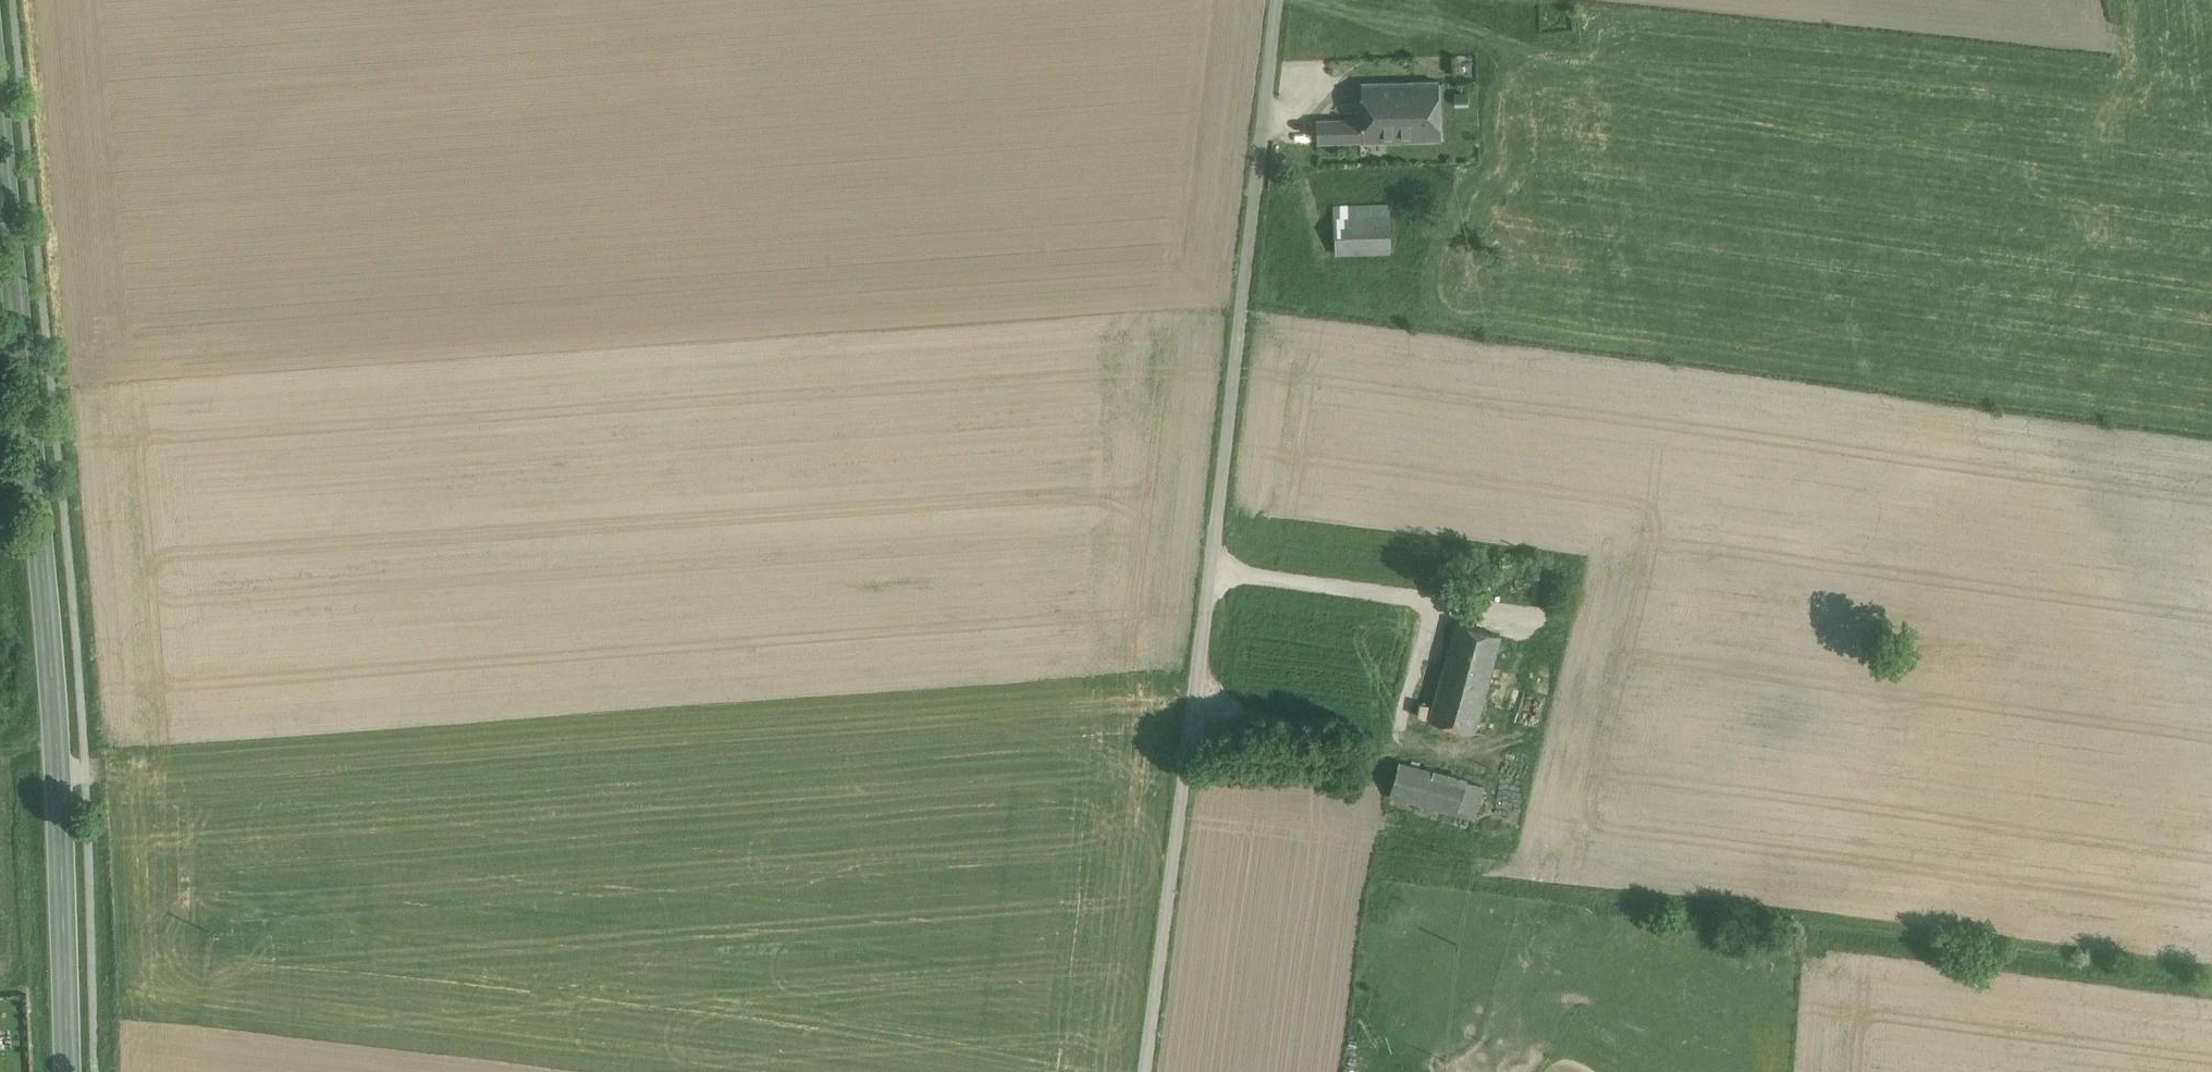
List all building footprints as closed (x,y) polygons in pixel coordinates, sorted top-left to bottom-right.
[(1439,80),(1362,83),(1363,119),(1364,141),(1364,142),(1442,140),(1439,80)] [(1363,119),(1317,120),(1318,143),(1364,141),(1363,119)] [(1389,205),(1334,207),(1336,252),(1391,250),(1389,205)] [(1457,623),(1446,662),(1490,674),(1501,635),(1457,623)] [(1430,720),(1476,732),(1490,674),(1446,662),(1430,720)] [(1400,762),(1390,796),(1475,819),(1484,785),(1400,762)]
